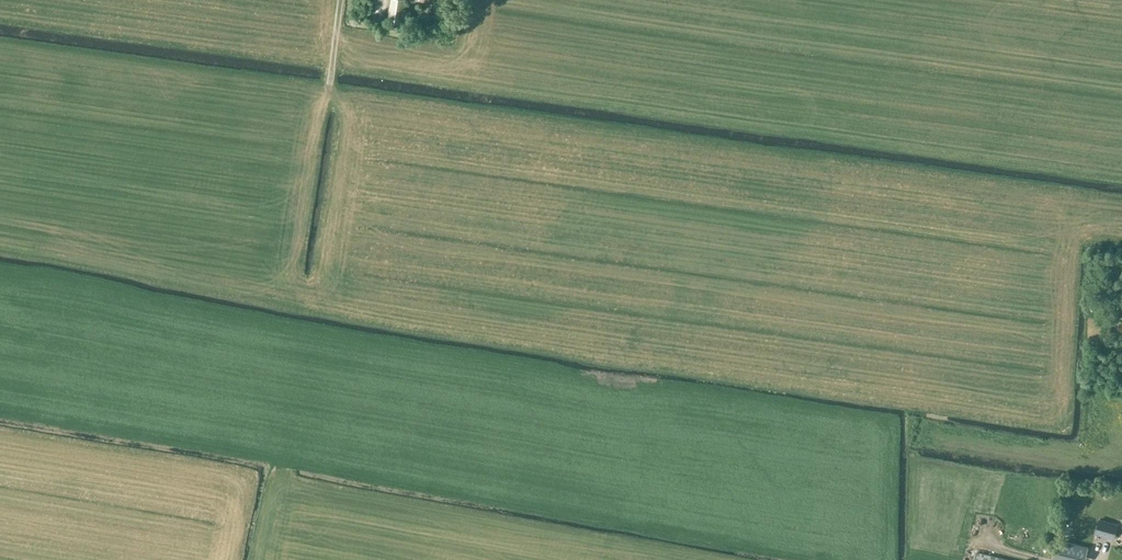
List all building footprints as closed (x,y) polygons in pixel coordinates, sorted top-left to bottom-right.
[(1093,534),(1113,540),(1118,525),(1098,519),(1093,534)] [(1068,559),(1072,559),(1076,544),(1057,539),(1053,556),(1068,559)] [(1002,558),(975,552),(973,559),(1009,559),(1002,558)]
